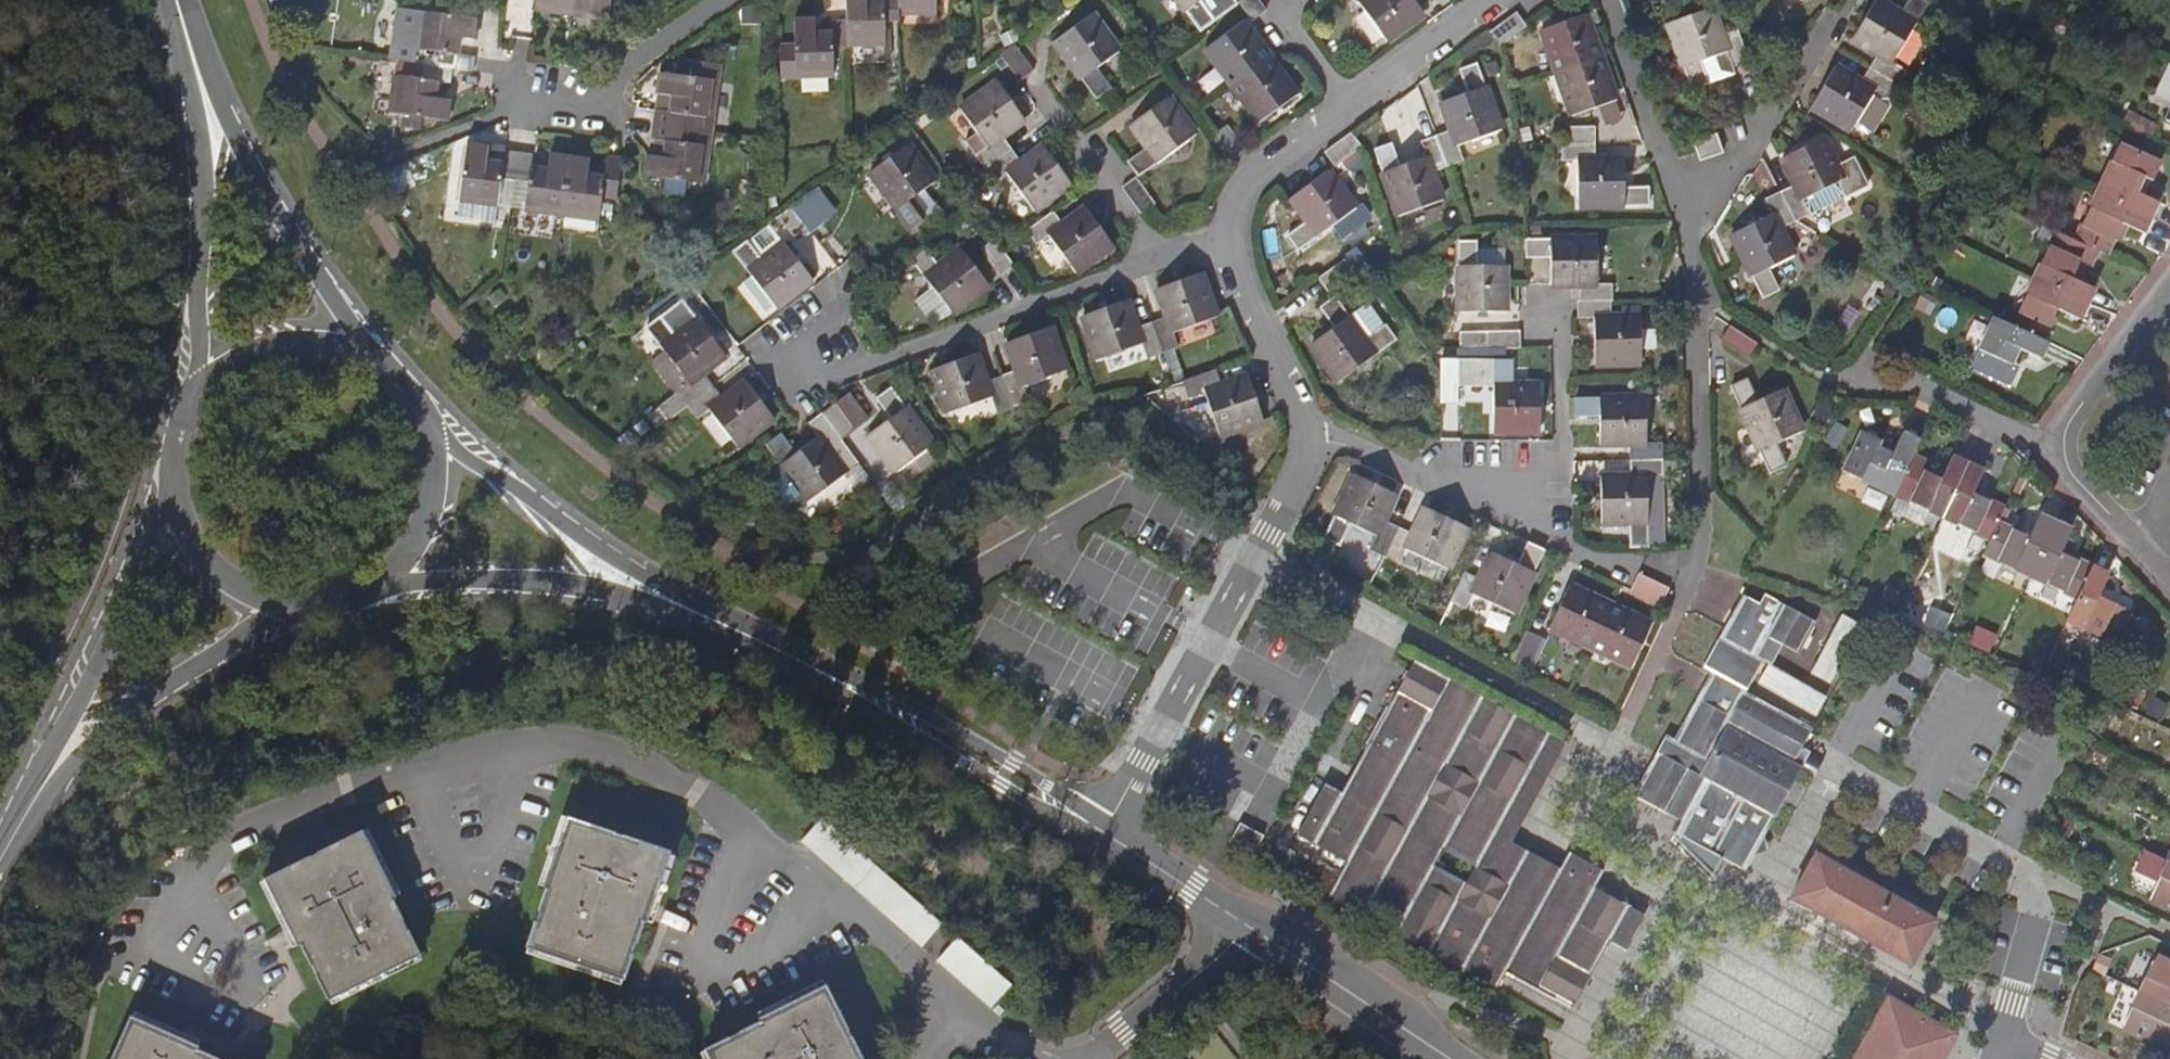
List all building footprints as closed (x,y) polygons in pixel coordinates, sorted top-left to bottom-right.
[(572,11),(573,0),(536,0),(535,7),(572,11)] [(572,11),(608,16),(610,0),(573,0),(572,11)] [(901,11),(901,0),(849,0),(849,17),(850,41),(887,41),(887,14),(901,14),(901,11)] [(901,11),(937,10),(937,0),(901,0),(901,11)] [(1191,41),(1205,30),(1190,10),(1204,0),(1161,0),(1191,41)] [(1269,11),(1261,0),(1239,0),(1242,4),(1254,21),(1269,11)] [(1388,42),(1426,14),(1415,0),(1358,0),(1388,42)] [(1931,1),(1929,0),(1910,0),(1902,13),(1880,0),(1878,0),(1855,38),(1880,54),(1871,68),(1899,85),(1908,70),(1894,62),(1931,1)] [(1749,61),(1747,54),(1739,30),(1722,36),(1712,10),(1669,24),(1692,90),(1734,75),(1732,67),(1749,61)] [(1502,45),(1530,26),(1519,12),(1492,33),(1502,45)] [(437,56),(430,55),(429,65),(454,70),(472,71),(473,58),(456,56),(458,38),(474,41),(477,21),(421,13),(416,49),(438,52),(437,56)] [(1121,50),(1094,14),(1057,41),(1099,99),(1113,88),(1098,67),(1121,50)] [(1543,29),(1559,72),(1603,57),(1588,14),(1543,29)] [(850,45),(850,41),(849,17),(836,18),(836,30),(817,31),(817,15),(798,15),(799,43),(783,43),(783,73),(836,72),(836,46),(850,45)] [(1207,47),(1234,85),(1271,59),(1244,21),(1207,47)] [(1036,72),(1017,44),(1003,54),(1022,81),(1036,72)] [(414,52),(412,63),(425,65),(429,65),(430,55),(414,52)] [(1619,100),(1603,57),(1559,72),(1574,115),(1619,100)] [(1297,96),(1271,59),(1234,86),(1260,122),(1297,96)] [(425,65),(412,63),(399,60),(398,75),(423,79),(425,65)] [(713,118),(721,65),(690,61),(687,79),(662,75),(660,93),(674,95),(672,113),(659,112),(657,125),(686,129),(688,115),(713,118)] [(2169,63),(2160,90),(2169,94),(2169,63)] [(429,65),(425,65),(423,79),(398,75),(393,111),(447,120),(450,101),(436,98),(438,81),(452,83),(454,70),(429,65)] [(1454,133),(1439,138),(1450,168),(1465,163),(1459,148),(1504,132),(1480,65),(1463,72),(1470,93),(1443,103),(1454,133)] [(1890,99),(1899,85),(1871,68),(1863,81),(1837,66),(1813,106),(1852,129),(1854,126),(1868,134),(1875,133),(1892,106),(1890,99)] [(975,156),(985,169),(1011,151),(1001,138),(1025,120),(998,82),(961,108),(989,147),(975,156)] [(1128,163),(1139,177),(1197,135),(1170,98),(1132,124),(1149,148),(1128,163)] [(684,142),(686,129),(657,125),(656,138),(669,141),(667,157),(651,155),(648,174),(705,181),(710,145),(684,142)] [(1228,128),(1214,137),(1232,163),(1233,163),(1247,155),(1228,128)] [(1563,128),(1564,144),(1597,143),(1597,128),(1563,128)] [(1336,166),(1362,148),(1353,134),(1327,153),(1336,166)] [(1718,135),(1696,142),(1701,160),(1724,153),(1718,135)] [(1794,183),(1780,189),(1795,219),(1809,212),(1802,199),(1837,181),(1844,194),(1866,183),(1852,154),(1835,162),(1823,137),(1782,157),(1794,183)] [(1435,173),(1450,168),(1439,138),(1424,144),(1429,158),(1400,168),(1392,145),(1375,151),(1400,217),(1444,201),(1435,173)] [(1597,160),(1597,143),(1564,144),(1564,161),(1582,161),(1582,207),(1653,207),(1652,187),(1629,186),(1628,160),(1597,160)] [(503,180),(515,182),(519,152),(506,151),(504,165),(487,163),(490,146),(470,144),(463,201),(499,206),(503,180)] [(921,217),(934,208),(920,189),(931,181),(904,145),(867,173),(909,229),(923,219),(921,217)] [(1020,163),(1011,151),(985,169),(994,182),(1007,172),(1035,209),(1072,183),(1044,145),(1020,163)] [(2121,148),(2099,194),(2152,219),(2160,204),(2137,193),(2143,179),(2154,183),(2161,167),(2121,148)] [(519,152),(515,182),(530,184),(527,209),(563,215),(572,157),(551,154),(548,172),(532,169),(534,154),(519,152)] [(572,157),(563,215),(600,220),(603,195),(618,197),(618,195),(623,162),(609,161),(606,179),(588,176),(590,160),(572,157)] [(1307,222),(1287,236),(1297,251),(1355,210),(1329,172),(1291,198),(1307,222)] [(1155,205),(1135,179),(1123,189),(1142,214),(1150,208),(1155,205)] [(1802,199),(1809,212),(1844,194),(1837,181),(1802,199)] [(1780,227),(1795,219),(1780,189),(1765,196),(1774,213),(1732,234),(1763,298),(1778,289),(1767,266),(1793,253),(1780,227)] [(2099,194),(2077,242),(2099,252),(2107,256),(2122,224),(2145,235),(2152,219),(2099,194)] [(824,223),(806,197),(793,207),(811,233),(824,223)] [(779,217),(793,236),(799,243),(811,233),(793,207),(779,217)] [(1062,227),(1052,213),(1026,232),(1036,245),(1050,237),(1076,273),(1114,245),(1087,209),(1062,227)] [(784,243),(793,236),(779,217),(746,241),(760,260),(784,243)] [(1961,235),(1969,241),(1978,228),(1971,223),(1961,235)] [(2091,270),(2099,252),(2077,242),(2058,233),(2036,279),(2089,304),(2096,289),(2074,278),(2080,265),(2091,270)] [(1001,275),(1015,265),(1003,249),(996,239),(982,249),(1001,275)] [(1581,286),(1581,300),(1614,300),(1613,285),(1599,285),(1599,239),(1527,239),(1527,256),(1552,256),(1552,285),(1573,285),(1581,286)] [(760,260),(746,241),(731,251),(775,309),(812,280),(784,243),(760,260)] [(1459,311),(1507,312),(1508,249),(1477,250),(1477,241),(1459,241),(1459,311)] [(937,264),(924,246),(909,258),(950,313),(988,285),(961,248),(937,264)] [(1330,291),(1356,272),(1347,260),(1320,279),(1330,291)] [(1167,316),(1153,322),(1163,351),(1178,345),(1173,331),(1216,315),(1200,272),(1157,289),(1167,316)] [(2081,320),(2089,304),(2036,279),(2013,326),(2044,341),(2059,310),(2081,320)] [(1336,328),(1314,344),(1342,381),(1399,339),(1389,326),(1387,327),(1371,306),(1354,319),(1337,298),(1322,309),(1336,328)] [(662,406),(672,419),(688,406),(714,386),(704,374),(728,356),(699,319),(684,300),(649,329),(663,347),(666,351),(691,384),(662,406)] [(1149,356),(1163,351),(1153,322),(1138,327),(1127,300),(1084,316),(1099,358),(1143,342),(1149,356)] [(1614,316),(1614,300),(1581,300),(1582,316),(1598,316),(1599,362),(1644,361),(1644,316),(1614,316)] [(2042,359),(2050,343),(2044,341),(2013,326),(1997,318),(1973,366),(2012,385),(2022,367),(2014,363),(2021,349),(2042,359)] [(1750,358),(1760,344),(1733,326),(1724,340),(1750,358)] [(1019,372),(1004,377),(1015,407),(1029,401),(1025,386),(1068,369),(1052,327),(1009,344),(1019,372)] [(1456,333),(1456,350),(1521,348),(1521,333),(1456,333)] [(654,361),(679,393),(691,384),(666,351),(654,361)] [(1000,412),(1015,407),(1004,377),(990,383),(978,355),(935,371),(951,414),(994,398),(1000,412)] [(1443,363),(1443,371),(1442,406),(1458,406),(1458,387),(1496,387),(1496,432),(1542,432),(1542,387),(1516,387),(1516,363),(1443,363)] [(1220,388),(1214,372),(1185,383),(1190,398),(1205,392),(1221,436),(1265,420),(1250,377),(1220,388)] [(1755,476),(1772,470),(1765,446),(1791,437),(1778,394),(1751,402),(1743,379),(1726,384),(1755,476)] [(724,399),(714,386),(688,406),(697,419),(710,409),(738,444),(774,417),(747,381),(724,399)] [(890,389),(876,400),(891,420),(868,438),(895,473),(932,445),(890,389)] [(834,405),(852,429),(866,418),(848,395),(834,405)] [(1636,445),(1636,460),(1669,460),(1669,444),(1651,444),(1651,396),(1581,397),(1581,414),(1606,414),(1606,444),(1636,445)] [(834,405),(822,414),(841,439),(853,430),(852,429),(834,405)] [(807,500),(858,462),(841,439),(822,414),(810,423),(819,435),(794,454),(779,434),(765,446),(780,465),(763,478),(790,512),(807,500)] [(1906,434),(1900,448),(1896,456),(1882,449),(1885,442),(1867,434),(1849,473),(1895,495),(1914,456),(1921,441),(1906,434)] [(1900,448),(1885,442),(1882,449),(1896,456),(1900,448)] [(1932,464),(1914,456),(1895,495),(1898,497),(1893,508),(1935,528),(1940,517),(1943,518),(1969,464),(1954,457),(1943,478),(1929,471),(1932,464)] [(1670,476),(1669,460),(1636,460),(1636,477),(1606,476),(1606,523),(1635,524),(1636,547),(1653,547),(1652,475),(1670,476)] [(1985,471),(1969,464),(1943,518),(1991,541),(1999,524),(2006,508),(1974,493),(1985,471)] [(1369,551),(1384,557),(1398,528),(1383,520),(1395,493),(1352,473),(1321,537),(1338,545),(1348,522),(1376,534),(1369,551)] [(1412,535),(1398,528),(1384,557),(1398,565),(1406,548),(1447,569),(1466,527),(1426,507),(1412,535)] [(2032,539),(1999,524),(1991,541),(1984,555),(2032,577),(2057,524),(2042,517),(2032,539)] [(2073,531),(2057,524),(2032,577),(2078,599),(2092,569),(2062,553),(2073,531)] [(1478,578),(1465,572),(1451,601),(1465,608),(1472,592),(1515,613),(1545,549),(1529,541),(1519,563),(1491,551),(1478,578)] [(2108,576),(2092,569),(2078,599),(2066,623),(2113,645),(2128,614),(2097,599),(2108,576)] [(1633,590),(1663,604),(1669,589),(1640,575),(1633,590)] [(1549,626),(1592,647),(1611,605),(1569,585),(1549,626)] [(1668,735),(1657,754),(1651,764),(1635,794),(1684,821),(1696,827),(1689,840),(1721,858),(1747,871),(1759,848),(1809,755),(1804,752),(1814,733),(1748,697),(1765,666),(1773,671),(1784,649),(1800,658),(1818,626),(1767,597),(1762,607),(1744,597),(1703,671),(1712,676),(1676,739),(1668,735)] [(1653,626),(1611,605),(1592,647),(1633,667),(1653,626)] [(1543,639),(1528,631),(1513,661),(1529,669),(1543,639)] [(1330,782),(1292,851),(1341,877),(1330,895),(1498,986),(1500,983),(1507,969),(1575,1006),(1592,974),(1577,965),(1591,941),(1606,950),(1610,941),(1627,951),(1647,915),(1596,887),(1605,871),(1571,852),(1561,869),(1512,842),(1567,743),(1439,672),(1416,659),(1370,743),(1368,748),(1386,758),(1380,769),(1388,773),(1385,780),(1371,804),(1345,790),(1330,782)] [(2163,713),(2154,708),(2150,714),(2159,720),(2163,713)] [(1368,748),(1345,790),(1371,804),(1385,780),(1388,773),(1380,769),(1386,758),(1368,748)] [(547,890),(526,947),(622,981),(642,921),(646,923),(649,916),(670,853),(567,818),(543,887),(547,890)] [(822,820),(801,842),(921,948),(942,924),(822,820)] [(361,829),(263,880),(292,940),(296,947),(300,947),(328,1001),(419,954),(392,901),(396,900),(361,829)] [(1712,875),(1721,858),(1689,840),(1688,842),(1712,875)] [(2169,860),(2148,850),(2138,871),(2160,882),(2153,896),(2169,904),(2169,860)] [(1913,964),(1939,916),(1820,851),(1794,899),(1913,964)] [(957,941),(936,963),(990,1014),(1011,991),(957,941)] [(1577,965),(1592,974),(1606,950),(1591,941),(1577,965)] [(2142,992),(2169,1006),(2169,963),(2158,957),(2142,992)] [(703,1047),(709,1058),(862,1058),(824,981),(756,1016),(758,1019),(703,1047)] [(2142,992),(2124,1028),(2169,1050),(2169,1006),(2142,992)] [(1859,1058),(1945,1058),(1958,1034),(1892,998),(1880,1021),(1859,1058)] [(110,1058),(216,1058),(196,1050),(199,1047),(187,1041),(130,1015),(110,1058)]
